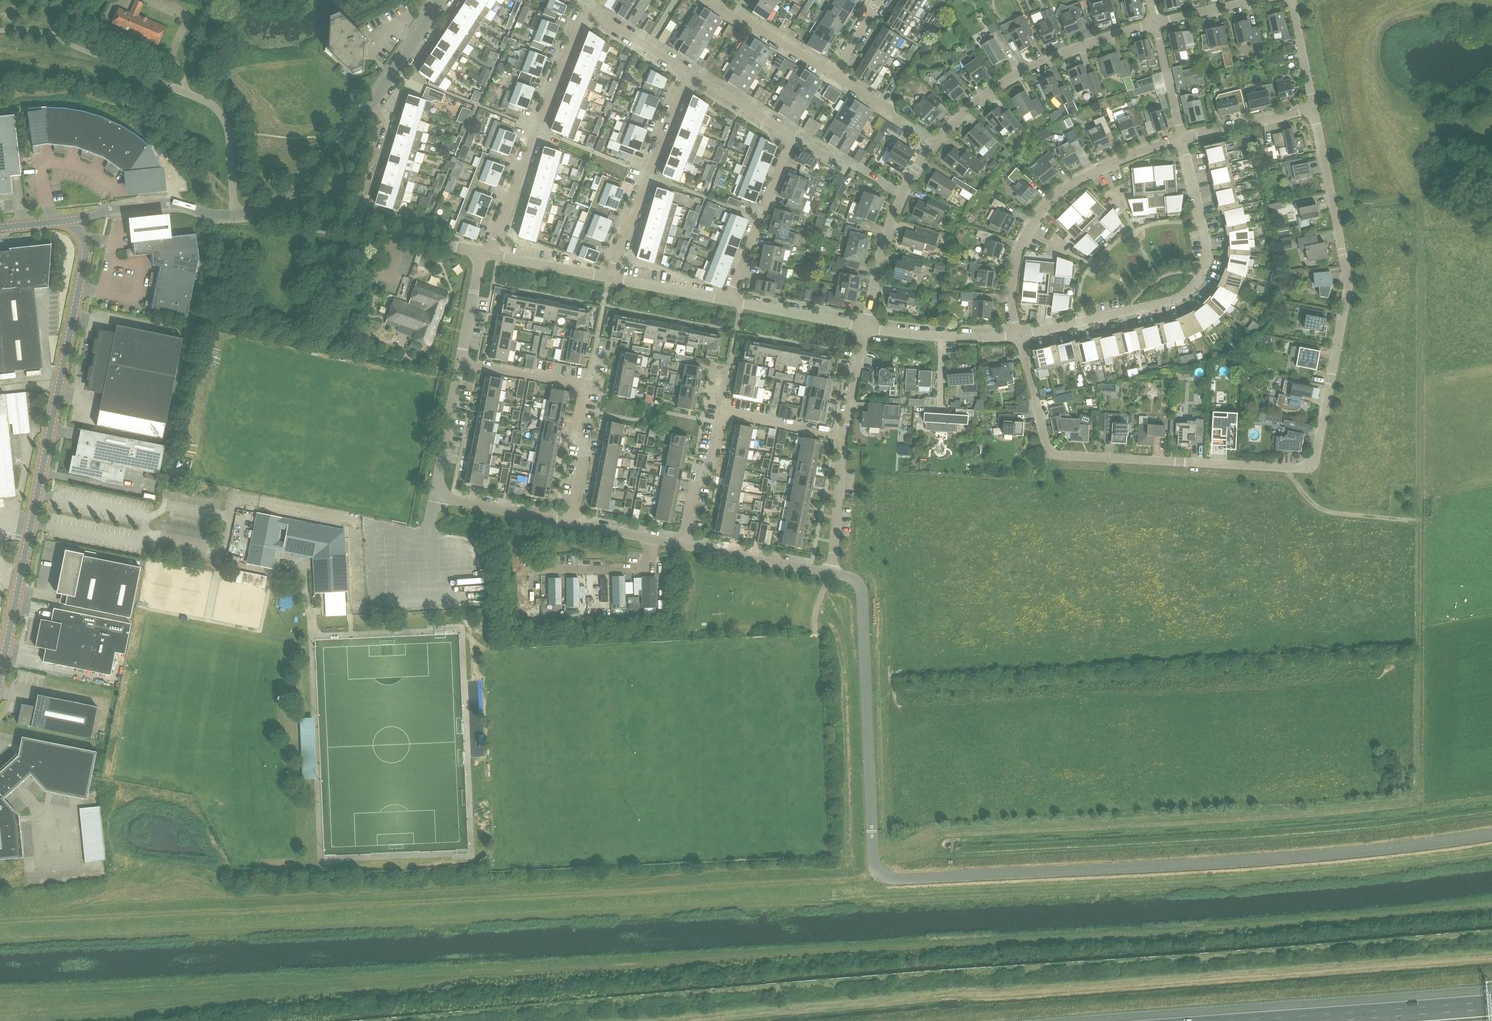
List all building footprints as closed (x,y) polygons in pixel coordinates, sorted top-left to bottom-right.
[(143,3),(135,0),(130,13),(118,8),(111,25),(125,31),(125,32),(158,46),(165,26),(138,15),(143,3)] [(465,5),(485,18),(490,9),(485,6),(476,0),(468,0),(465,5)] [(556,0),(548,0),(543,14),(554,18),(556,13),(561,15),(565,6),(556,0)] [(619,12),(624,16),(634,0),(617,0),(612,9),(619,12)] [(635,25),(648,4),(641,0),(634,0),(624,16),(628,18),(627,20),(635,25)] [(678,8),(684,11),(690,1),(689,0),(682,0),(678,8)] [(764,19),(771,9),(757,0),(753,7),(754,8),(752,12),(764,19)] [(771,9),(776,0),(757,0),(771,9)] [(854,3),(848,0),(827,0),(829,2),(847,13),(854,3)] [(898,5),(915,16),(920,6),(910,0),(901,0),(898,5)] [(1096,25),(1100,23),(1103,25),(1108,24),(1110,20),(1106,6),(1113,4),(1112,0),(1099,0),(1100,2),(1090,5),(1092,11),(1090,14),(1093,16),(1096,25)] [(1130,18),(1142,15),(1139,0),(1125,0),(1126,1),(1122,2),(1121,4),(1123,11),(1125,12),(1128,11),(1130,18)] [(1180,6),(1179,0),(1165,0),(1167,9),(1180,6)] [(841,24),(847,13),(829,2),(822,12),(841,24)] [(1085,15),(1080,2),(1067,7),(1064,14),(1060,15),(1065,28),(1064,31),(1066,37),(1071,36),(1070,34),(1080,30),(1076,20),(1077,17),(1085,15)] [(465,5),(459,13),(479,26),(485,18),(465,5)] [(898,5),(892,15),(909,25),(915,16),(898,5)] [(696,7),(685,26),(696,34),(709,12),(704,9),(703,11),(696,7)] [(802,8),(800,12),(806,16),(808,12),(802,8)] [(1046,20),(1036,24),(1045,44),(1051,41),(1052,43),(1053,44),(1057,42),(1058,41),(1054,32),(1060,29),(1051,8),(1042,12),(1046,20)] [(708,41),(721,20),(709,12),(696,34),(708,41)] [(835,34),(841,24),(822,12),(816,22),(815,22),(835,34)] [(332,56),(342,65),(353,75),(362,71),(363,46),(368,41),(366,39),(338,13),(334,14),(329,17),(328,48),(328,51),(332,55),(332,56)] [(459,13),(454,22),(473,35),(479,26),(459,13)] [(1282,13),(1269,16),(1273,34),(1282,32),(1284,41),(1290,39),(1287,27),(1285,26),(1282,13)] [(530,27),(536,30),(553,36),(557,25),(552,24),(554,18),(543,14),(542,16),(536,14),(530,27)] [(886,24),(903,34),(909,25),(892,15),(886,24)] [(1015,26),(1003,32),(1007,40),(1013,37),(1018,47),(1020,51),(1031,46),(1025,32),(1030,30),(1023,15),(1013,20),(1015,26)] [(1237,23),(1234,24),(1239,44),(1250,41),(1250,44),(1253,43),(1257,58),(1264,57),(1258,30),(1251,32),(1249,20),(1248,21),(1248,19),(1246,18),(1237,20),(1236,21),(1237,23)] [(642,29),(642,30),(648,33),(655,22),(648,19),(642,29)] [(946,24),(939,19),(935,26),(942,31),(946,24)] [(673,20),(668,29),(676,33),(680,25),(673,20)] [(454,22),(448,30),(467,43),(473,35),(454,22)] [(814,35),(828,44),(835,34),(815,22),(809,32),(814,35)] [(734,28),(729,24),(722,35),(728,38),(734,28)] [(781,24),(779,28),(786,32),(788,28),(781,24)] [(673,46),(679,50),(685,53),(696,34),(685,26),(673,46)] [(1235,65),(1225,26),(1207,30),(1208,34),(1204,35),(1202,36),(1203,42),(1202,43),(1204,51),(1211,49),(1212,52),(1221,50),(1225,68),(1235,65)] [(902,37),(885,27),(879,36),(896,47),(902,37)] [(734,42),(740,31),(734,28),(728,38),(734,42)] [(796,33),(789,29),(788,28),(786,32),(793,37),(796,33)] [(665,29),(658,39),(664,43),(671,32),(665,29)] [(448,30),(442,39),(462,52),(467,43),(448,30)] [(536,30),(530,45),(542,50),(544,45),(549,46),(553,36),(536,30)] [(999,30),(991,34),(979,40),(979,43),(980,46),(983,46),(994,65),(1006,59),(1001,50),(1003,49),(1001,47),(1007,43),(999,30)] [(1182,32),(1170,35),(1176,62),(1182,60),(1180,52),(1186,51),(1185,46),(1194,44),(1191,30),(1182,32)] [(610,45),(609,45),(590,33),(585,45),(601,51),(607,53),(610,45)] [(687,57),(695,62),(708,41),(696,34),(685,53),(688,55),(687,57)] [(807,46),(820,54),(822,50),(824,51),(828,44),(814,35),(807,46)] [(879,36),(873,45),(890,56),(896,47),(879,36)] [(746,38),(735,57),(746,64),(760,43),(754,40),(753,42),(746,38)] [(442,39),(437,47),(456,60),(462,52),(442,39)] [(515,42),(510,39),(507,44),(507,45),(513,48),(515,42)] [(1154,52),(1151,53),(1148,40),(1136,43),(1136,45),(1131,46),(1133,55),(1138,53),(1140,62),(1148,60),(1150,67),(1157,65),(1154,52)] [(472,54),(475,46),(468,43),(465,52),(472,54)] [(758,72),(771,50),(760,43),(746,64),(758,72)] [(1294,52),(1292,44),(1286,46),(1287,54),(1294,52)] [(523,48),(519,59),(541,67),(545,57),(540,55),(542,50),(530,45),(528,50),(523,48)] [(585,45),(581,54),(598,60),(601,51),(585,45)] [(873,45),(868,55),(884,65),(890,56),(873,45)] [(437,47),(431,56),(450,69),(456,60),(437,47)] [(491,59),(495,61),(498,54),(490,50),(487,57),(491,59)] [(976,82),(987,75),(980,65),(985,62),(977,50),(968,56),(973,62),(966,67),(976,82)] [(1033,61),(1042,61),(1042,50),(1033,51),(1033,61)] [(1117,53),(1104,57),(1098,59),(1102,70),(1107,68),(1110,76),(1118,73),(1120,79),(1131,76),(1126,61),(1120,63),(1117,53)] [(581,54),(578,64),(599,72),(602,62),(598,60),(581,54)] [(772,66),(778,69),(785,58),(779,55),(772,66)] [(868,55),(862,64),(879,74),(884,65),(868,55)] [(1272,57),(1273,64),(1285,62),(1283,55),(1272,57)] [(431,56),(425,64),(445,77),(450,69),(431,56)] [(703,67),(708,70),(715,59),(709,56),(703,67)] [(770,56),(766,65),(770,67),(775,59),(770,56)] [(723,76),(729,80),(735,84),(746,64),(735,57),(723,76)] [(790,62),(785,58),(778,69),(784,73),(790,62)] [(520,71),(518,76),(530,81),(532,76),(537,78),(541,67),(519,59),(514,69),(520,71)] [(708,70),(713,73),(714,74),(721,63),(715,59),(708,70)] [(453,67),(457,70),(462,63),(458,60),(453,67)] [(608,72),(612,65),(606,61),(602,68),(608,72)] [(419,73),(429,80),(428,83),(438,87),(445,77),(425,64),(419,73)] [(578,64),(574,73),(590,80),(594,70),(599,72),(578,64)] [(737,88),(745,93),(758,72),(746,64),(735,84),(739,86),(737,88)] [(864,81),(871,86),(879,74),(862,64),(856,73),(865,79),(864,81)] [(1084,64),(1081,65),(1079,65),(1077,66),(1076,67),(1069,70),(1077,92),(1092,87),(1095,94),(1103,91),(1097,75),(1089,78),(1084,64)] [(483,78),(487,80),(491,71),(483,67),(479,76),(481,77),(483,78)] [(952,68),(944,75),(938,80),(938,82),(954,101),(965,91),(959,84),(963,81),(952,68)] [(1184,78),(1193,76),(1199,74),(1198,68),(1182,71),(1184,78)] [(665,79),(650,69),(643,87),(657,93),(659,87),(661,88),(665,79)] [(797,69),(785,88),(797,95),(810,74),(804,70),(803,73),(797,69)] [(597,82),(590,80),(574,73),(570,83),(587,89),(593,92),(597,82)] [(808,102),(821,81),(810,74),(797,95),(808,102)] [(507,90),(529,99),(533,88),(528,86),(530,81),(518,76),(512,92),(507,90)] [(1041,83),(1049,99),(1055,97),(1063,105),(1064,104),(1069,116),(1078,111),(1066,86),(1060,89),(1054,76),(1041,83)] [(1193,76),(1184,78),(1186,85),(1192,84),(1194,81),(1193,76)] [(1137,81),(1138,88),(1153,83),(1153,84),(1154,83),(1152,77),(1137,81)] [(1297,90),(1297,89),(1297,88),(1297,87),(1296,86),(1295,85),(1294,84),(1292,84),(1291,84),(1290,80),(1283,81),(1282,78),(1276,80),(1281,99),(1281,100),(1282,101),(1283,101),(1284,101),(1285,101),(1285,100),(1286,100),(1286,99),(1286,98),(1286,97),(1294,96),(1293,94),(1294,94),(1295,94),(1296,93),(1297,92),(1297,91),(1297,90)] [(891,82),(885,91),(891,94),(896,85),(894,84),(891,82)] [(570,83),(566,92),(592,102),(583,99),(587,89),(570,83)] [(1155,90),(1153,84),(1153,83),(1138,88),(1133,89),(1134,96),(1155,90)] [(1247,102),(1249,112),(1259,109),(1259,107),(1270,104),(1269,98),(1275,97),(1272,83),(1262,86),(1262,92),(1248,95),(1249,101),(1247,102)] [(897,85),(891,94),(898,98),(903,89),(897,85)] [(822,96),(828,100),(835,89),(829,86),(822,96)] [(638,91),(633,101),(653,109),(657,98),(655,98),(657,93),(643,87),(641,92),(638,91)] [(753,97),(759,101),(765,90),(759,87),(753,97)] [(773,107),(779,111),(785,114),(797,95),(785,88),(773,107)] [(841,93),(840,92),(835,89),(828,100),(834,103),(841,93)] [(1216,99),(1220,116),(1240,111),(1238,104),(1244,103),(1241,89),(1217,95),(1216,99)] [(520,114),(521,114),(522,108),(524,109),(529,99),(507,90),(500,107),(506,110),(507,108),(520,114)] [(759,101),(764,105),(771,94),(765,90),(759,101)] [(434,100),(441,103),(445,94),(437,91),(434,100)] [(1031,112),(1034,117),(1044,111),(1038,100),(1032,103),(1025,91),(1012,99),(1023,116),(1031,112)] [(566,92),(563,102),(579,108),(588,112),(592,102),(566,92)] [(926,99),(924,97),(920,101),(920,104),(921,105),(915,112),(929,126),(937,118),(940,121),(949,111),(931,94),(926,99)] [(414,97),(409,95),(406,106),(423,111),(427,112),(428,110),(430,111),(431,104),(430,103),(430,102),(414,97)] [(787,119),(795,124),(808,102),(797,95),(785,114),(789,117),(787,119)] [(1188,110),(1191,123),(1204,120),(1199,101),(1191,102),(1189,95),(1181,97),(1185,111),(1188,110)] [(709,106),(693,96),(689,108),(705,115),(709,106)] [(847,99),(835,119),(847,126),(860,105),(854,101),(853,103),(847,99)] [(820,100),(815,107),(822,111),(825,104),(820,100)] [(632,113),(631,118),(642,123),(644,118),(649,120),(653,109),(633,101),(629,112),(632,113)] [(563,102),(559,111),(575,118),(579,108),(563,102)] [(859,133),(872,112),(864,107),(860,105),(847,126),(859,133)] [(406,106),(403,115),(420,121),(423,111),(406,106)] [(1133,122),(1139,120),(1134,107),(1123,111),(1126,117),(1118,120),(1125,139),(1137,134),(1133,122)] [(1147,122),(1153,120),(1157,132),(1169,128),(1162,107),(1151,110),(1152,113),(1145,116),(1147,122)] [(33,154),(40,153),(40,152),(40,145),(47,144),(46,108),(27,109),(33,154)] [(54,152),(60,153),(65,109),(46,108),(47,144),(54,145),(54,152)] [(689,108),(685,118),(701,124),(706,126),(710,116),(705,115),(689,108)] [(1012,114),(1006,118),(998,108),(986,117),(999,133),(1006,127),(1010,133),(1021,125),(1012,114)] [(67,153),(68,146),(75,147),(84,112),(65,109),(60,153),(67,154),(67,153)] [(463,123),(468,125),(474,111),(469,109),(467,114),(462,112),(459,119),(464,121),(463,123)] [(582,120),(575,118),(559,111),(555,121),(579,130),(582,120)] [(80,156),(80,157),(86,159),(102,117),(84,112),(75,147),(82,149),(81,156),(80,156)] [(10,176),(21,175),(15,115),(0,116),(0,195),(12,193),(10,176)] [(403,115),(400,125),(423,132),(426,122),(420,121),(403,115)] [(872,127),(878,131),(885,120),(879,116),(872,127)] [(1104,116),(1094,120),(1096,125),(1088,128),(1087,132),(1089,136),(1093,138),(1098,151),(1110,145),(1103,129),(1109,127),(1104,116)] [(92,161),(96,155),(102,157),(119,125),(102,117),(86,159),(92,161)] [(803,128),(809,132),(815,121),(809,117),(803,128)] [(631,118),(628,124),(623,122),(619,132),(641,140),(645,130),(640,128),(642,123),(631,118)] [(685,118),(681,127),(698,134),(701,124),(685,118)] [(1064,121),(1068,128),(1073,125),(1070,118),(1064,121)] [(823,138),(829,142),(835,145),(847,126),(835,119),(823,138)] [(894,126),(885,120),(878,131),(883,134),(887,128),(891,131),(894,126)] [(558,133),(564,136),(564,138),(574,142),(579,130),(555,121),(551,131),(558,133)] [(809,132),(815,135),(821,124),(815,121),(809,132)] [(468,125),(463,123),(459,133),(460,133),(464,134),(468,125)] [(500,123),(494,139),(510,145),(515,134),(513,134),(515,128),(500,123)] [(105,167),(105,168),(110,171),(135,135),(119,125),(102,157),(108,161),(105,167)] [(400,125),(397,135),(420,142),(423,132),(400,125)] [(838,149),(846,154),(859,133),(847,126),(835,145),(839,147),(838,149)] [(681,127),(678,137),(694,143),(700,145),(703,136),(698,134),(681,127)] [(979,152),(985,146),(987,148),(990,148),(998,140),(987,129),(981,136),(973,128),(964,138),(979,152)] [(1047,128),(1037,134),(1042,142),(1052,136),(1047,128)] [(1294,138),(1294,135),(1293,128),(1284,130),(1284,132),(1273,134),(1275,146),(1287,147),(1289,155),(1297,153),(1297,150),(1306,148),(1304,136),(1294,138)] [(1077,131),(1070,136),(1069,141),(1068,142),(1059,142),(1059,147),(1057,148),(1059,150),(1058,156),(1062,156),(1067,166),(1080,160),(1074,150),(1079,148),(1079,149),(1085,146),(1077,131)] [(618,150),(633,155),(635,150),(637,151),(641,140),(619,132),(610,154),(616,156),(618,150)] [(459,133),(455,142),(459,144),(464,134),(460,133),(459,133)] [(775,146),(759,137),(754,134),(749,146),(771,154),(775,146)] [(110,171),(115,175),(120,170),(126,173),(126,174),(150,147),(135,135),(110,171)] [(397,135),(394,145),(417,152),(420,142),(397,135)] [(490,149),(488,154),(483,152),(482,152),(502,160),(504,155),(506,155),(510,145),(494,139),(488,136),(484,146),(490,149)] [(678,137),(674,146),(696,155),(700,145),(694,143),(678,137)] [(464,144),(471,147),(473,140),(466,138),(464,144)] [(459,144),(455,142),(450,141),(448,147),(453,148),(452,149),(456,151),(459,144)] [(872,141),(866,151),(871,154),(877,144),(872,141)] [(885,150),(890,152),(891,153),(907,163),(914,152),(897,141),(892,148),(888,146),(885,150)] [(1208,152),(1209,157),(1227,153),(1225,148),(1226,147),(1225,142),(1204,147),(1206,152),(1208,152)] [(394,145),(391,155),(414,162),(417,152),(394,145)] [(465,154),(469,147),(463,145),(460,152),(465,154)] [(674,146),(670,156),(687,162),(692,164),(696,155),(674,146)] [(768,164),(771,154),(749,146),(746,155),(768,164)] [(135,194),(157,192),(157,185),(164,184),(162,169),(150,147),(126,174),(127,188),(134,188),(135,194)] [(545,148),(542,158),(562,163),(565,153),(545,148)] [(853,159),(859,162),(866,152),(859,148),(853,159)] [(954,148),(944,161),(963,176),(970,167),(978,174),(985,165),(975,157),(971,162),(954,148)] [(818,161),(798,149),(795,154),(797,155),(794,160),(801,165),(799,171),(805,173),(814,177),(816,174),(812,171),(818,161)] [(422,173),(427,153),(420,151),(414,171),(422,173)] [(482,152),(476,168),(498,176),(502,166),(500,165),(502,160),(482,152)] [(564,163),(571,165),(574,154),(567,152),(564,163)] [(721,157),(722,154),(716,152),(714,157),(712,161),(717,163),(719,163),(721,157)] [(1040,166),(1033,172),(1043,184),(1057,173),(1054,169),(1053,167),(1058,163),(1050,152),(1037,162),(1040,166)] [(900,173),(907,163),(891,153),(884,163),(900,173)] [(1208,163),(1209,168),(1230,163),(1229,158),(1228,159),(1227,153),(1209,157),(1211,163),(1208,163)] [(391,155),(388,164),(411,171),(414,162),(391,155)] [(746,155),(742,165),(764,173),(768,164),(746,155)] [(451,162),(455,164),(458,158),(452,156),(450,161),(447,160),(447,161),(451,162)] [(670,156),(667,165),(683,172),(683,171),(690,173),(693,166),(686,163),(687,162),(670,156)] [(542,158),(539,168),(556,173),(561,174),(563,164),(562,163),(542,158)] [(1309,178),(1312,177),(1309,163),(1303,164),(1302,158),(1285,161),(1287,168),(1293,166),(1295,176),(1293,177),(1291,178),(1291,180),(1291,182),(1293,184),(1294,184),(1300,183),(1301,189),(1310,187),(1309,178)] [(455,164),(451,162),(447,161),(444,167),(448,169),(449,168),(453,170),(455,164)] [(704,169),(713,173),(716,165),(711,164),(711,165),(706,163),(704,169)] [(1213,173),(1214,178),(1232,174),(1230,169),(1231,168),(1230,163),(1209,168),(1210,173),(1213,173)] [(388,164),(385,174),(408,181),(411,171),(388,164)] [(1165,180),(1166,190),(1166,191),(1177,189),(1175,164),(1153,166),(1155,181),(1165,180)] [(668,177),(673,179),(679,181),(683,172),(667,165),(663,175),(668,177)] [(742,165),(738,174),(760,183),(764,173),(742,165)] [(1260,167),(1262,175),(1264,175),(1263,174),(1270,169),(1269,165),(1260,167)] [(1132,168),(1134,193),(1146,192),(1145,182),(1155,181),(1153,166),(1132,168)] [(476,168),(470,183),(488,190),(490,185),(494,187),(498,176),(476,168)] [(539,168),(536,177),(553,182),(556,173),(539,168)] [(1016,184),(1012,189),(1017,193),(1015,196),(1023,203),(1026,200),(1027,202),(1035,192),(1024,182),(1028,178),(1016,168),(1008,177),(1016,184)] [(706,180),(710,182),(713,173),(704,169),(701,179),(706,180)] [(434,179),(439,180),(443,182),(446,175),(442,173),(441,174),(438,173),(438,174),(434,172),(432,177),(435,178),(434,179)] [(928,186),(947,198),(956,184),(936,172),(928,186)] [(788,174),(784,185),(805,193),(807,187),(815,190),(819,179),(814,177),(805,173),(803,179),(788,174)] [(385,174),(382,184),(405,191),(408,181),(385,174)] [(738,175),(744,177),(740,186),(756,193),(760,183),(738,174),(738,175)] [(1213,184),(1214,189),(1235,184),(1234,180),(1233,180),(1232,174),(1214,178),(1216,184),(1213,184)] [(622,183),(607,177),(602,175),(596,191),(618,200),(620,193),(618,192),(622,183)] [(536,177),(533,187),(550,192),(553,182),(536,177)] [(439,180),(434,179),(430,188),(435,189),(439,191),(443,182),(439,180)] [(568,188),(575,191),(578,183),(573,182),(573,183),(570,182),(568,188)] [(470,183),(464,199),(486,208),(490,197),(486,195),(488,190),(470,183)] [(847,187),(842,183),(835,194),(841,197),(847,187)] [(977,191),(965,183),(962,189),(974,196),(977,191)] [(405,191),(382,184),(379,194),(402,201),(405,191)] [(1218,194),(1219,199),(1236,195),(1235,190),(1236,189),(1235,184),(1214,189),(1215,194),(1218,194)] [(447,185),(444,190),(450,193),(452,187),(447,185)] [(793,201),(791,207),(803,211),(807,200),(809,201),(811,195),(805,193),(784,185),(780,196),(793,201)] [(575,191),(568,188),(564,186),(563,188),(569,191),(568,196),(572,198),(575,191)] [(736,196),(742,198),(753,202),(756,193),(740,186),(736,196)] [(533,187),(531,197),(547,202),(552,204),(553,202),(548,201),(550,192),(533,187)] [(435,189),(430,188),(426,197),(430,199),(435,201),(439,191),(435,189)] [(674,193),(669,192),(658,188),(655,199),(671,204),(677,206),(677,205),(672,203),(674,193)] [(1168,216),(1180,215),(1177,189),(1166,191),(1166,190),(1156,191),(1157,207),(1167,207),(1168,216)] [(1089,209),(1096,216),(1097,216),(1105,208),(1087,190),(1072,205),(1082,216),(1089,209)] [(405,201),(412,204),(416,193),(409,191),(405,201)] [(596,191),(590,207),(607,214),(609,208),(614,210),(618,200),(596,191)] [(1136,219),(1147,218),(1148,218),(1147,208),(1157,207),(1156,191),(1146,192),(1134,193),(1136,219)] [(859,223),(861,218),(874,223),(883,199),(864,192),(859,204),(852,201),(846,218),(859,223)] [(376,202),(393,209),(398,211),(398,209),(400,207),(402,201),(379,194),(376,202)] [(1238,201),(1236,195),(1219,199),(1221,205),(1218,205),(1219,210),(1242,205),(1239,205),(1238,201)] [(430,199),(426,197),(424,202),(432,206),(435,201),(430,199)] [(531,197),(528,207),(545,212),(549,214),(552,204),(547,202),(531,197)] [(991,222),(989,228),(997,232),(1000,227),(1008,232),(1015,219),(1003,212),(1007,205),(995,198),(991,205),(999,210),(991,222)] [(464,199),(458,215),(478,223),(480,217),(482,218),(486,208),(464,199)] [(655,199),(652,208),(669,213),(674,215),(677,206),(671,204),(655,199)] [(1310,225),(1309,219),(1320,217),(1318,208),(1315,205),(1311,206),(1309,200),(1295,203),(1296,209),(1300,209),(1302,217),(1298,218),(1300,227),(1310,225)] [(702,214),(709,217),(710,217),(711,214),(708,213),(709,209),(710,210),(712,205),(713,206),(714,203),(709,201),(708,204),(706,203),(702,214)] [(932,207),(919,201),(913,215),(932,223),(936,214),(942,216),(947,206),(935,201),(932,207)] [(829,209),(835,211),(838,203),(832,202),(829,209)] [(1282,202),(1268,205),(1270,213),(1278,212),(1277,209),(1283,208),(1282,202)] [(566,209),(571,211),(574,205),(568,203),(566,209)] [(559,215),(561,207),(555,205),(553,214),(559,215)] [(690,210),(699,213),(701,206),(697,205),(694,211),(690,210)] [(1056,220),(1074,239),(1082,230),(1075,223),(1082,216),(1072,205),(1056,220)] [(1226,214),(1227,220),(1244,216),(1243,210),(1242,205),(1219,210),(1219,211),(1222,210),(1223,215),(1226,214)] [(775,208),(772,221),(789,226),(791,220),(798,222),(799,216),(803,217),(804,212),(803,211),(791,207),(789,206),(787,213),(775,208)] [(528,207),(525,217),(542,222),(542,220),(547,221),(549,214),(545,212),(528,207)] [(590,207),(584,222),(606,231),(610,220),(605,219),(607,214),(590,207)] [(652,208),(649,218),(666,223),(671,225),(674,215),(669,213),(652,208)] [(1114,234),(1115,234),(1123,226),(1105,208),(1097,216),(1096,216),(1089,223),(1101,235),(1108,228),(1114,234)] [(699,213),(690,210),(687,220),(695,223),(699,213)] [(709,217),(702,214),(700,221),(704,223),(705,222),(707,223),(709,217)] [(729,214),(726,223),(742,230),(746,220),(729,214)] [(452,231),(474,239),(478,228),(476,228),(478,223),(458,215),(452,231)] [(160,216),(138,219),(138,225),(131,226),(133,241),(169,237),(168,222),(160,223),(160,216)] [(1225,226),(1227,231),(1247,226),(1246,221),(1245,221),(1244,216),(1227,220),(1228,225),(1225,226)] [(432,224),(440,227),(443,220),(435,217),(432,224)] [(525,217),(522,226),(539,231),(542,222),(525,217)] [(802,224),(809,226),(810,219),(803,217),(802,224)] [(649,218),(646,228),(663,233),(669,235),(671,225),(666,223),(649,218)] [(779,235),(778,242),(792,245),(794,234),(788,231),(789,226),(772,221),(768,232),(779,235)] [(584,222),(577,238),(598,246),(600,241),(601,242),(606,231),(584,222)] [(726,223),(722,233),(738,239),(742,230),(726,223)] [(1091,257),(1099,249),(1100,248),(1093,242),(1101,235),(1089,223),(1082,230),(1074,239),(1091,257)] [(849,237),(847,245),(866,250),(869,237),(859,234),(860,228),(845,225),(843,235),(849,237)] [(519,235),(536,240),(539,231),(522,226),(519,235)] [(1230,235),(1231,241),(1248,240),(1248,231),(1247,226),(1227,231),(1228,236),(1230,235)] [(557,238),(560,228),(556,227),(552,236),(557,238)] [(646,228),(643,238),(660,243),(666,245),(669,235),(663,233),(646,228)] [(903,244),(915,248),(913,252),(922,255),(924,248),(934,251),(940,233),(921,228),(919,234),(907,230),(903,244)] [(985,244),(982,254),(999,259),(1001,251),(1002,252),(1004,245),(992,241),(994,234),(978,229),(976,237),(981,238),(980,243),(985,244)] [(722,233),(718,242),(735,249),(738,239),(722,233)] [(126,250),(127,257),(152,254),(152,253),(198,248),(196,234),(169,237),(133,241),(134,248),(127,250),(127,249),(126,250)] [(1306,250),(1308,261),(1328,257),(1325,243),(1318,244),(1318,243),(1316,242),(1315,242),(1314,236),(1298,239),(1301,251),(1306,250)] [(571,254),(593,263),(597,252),(596,251),(598,246),(577,238),(571,254)] [(643,238),(640,247),(663,254),(666,245),(660,243),(643,238)] [(1229,247),(1228,252),(1249,253),(1250,248),(1249,248),(1248,240),(1231,241),(1231,247),(1229,247)] [(718,242),(714,252),(731,258),(735,249),(718,242)] [(764,245),(761,257),(782,261),(784,249),(790,250),(792,245),(778,242),(776,248),(764,245)] [(0,252),(0,372),(42,368),(34,289),(47,288),(48,288),(51,243),(51,245),(34,246),(34,245),(26,246),(26,247),(9,249),(10,249),(10,251),(0,252)] [(863,263),(866,250),(847,245),(843,258),(838,256),(836,264),(850,267),(852,260),(863,263)] [(637,258),(654,263),(660,266),(664,255),(663,254),(640,247),(637,258)] [(669,247),(666,255),(672,257),(674,248),(669,247)] [(153,265),(160,267),(160,266),(196,273),(199,259),(198,248),(152,253),(152,254),(153,265)] [(246,249),(242,255),(247,259),(251,253),(246,249)] [(714,252),(711,261),(727,268),(731,258),(714,252)] [(1249,258),(1249,253),(1228,252),(1228,257),(1231,257),(1230,263),(1247,267),(1249,258)] [(770,277),(769,277),(784,280),(784,279),(785,280),(788,269),(780,267),(782,261),(761,257),(759,268),(772,271),(771,277),(770,277)] [(920,273),(923,261),(903,257),(902,262),(898,261),(894,277),(911,281),(913,272),(920,273)] [(1039,273),(1049,274),(1050,274),(1051,262),(1026,260),(1023,281),(1038,283),(1039,273)] [(711,261),(707,271),(723,277),(727,268),(711,261)] [(971,262),(969,272),(971,273),(970,277),(973,283),(976,284),(992,287),(993,279),(994,279),(995,273),(994,273),(994,272),(983,270),(984,265),(971,262)] [(1049,274),(1048,284),(1065,286),(1066,276),(1075,277),(1076,265),(1051,262),(1050,274),(1049,274)] [(1245,275),(1247,267),(1230,263),(1228,269),(1226,268),(1224,273),(1244,280),(1246,275),(1245,275)] [(934,274),(944,276),(946,267),(936,264),(934,274)] [(152,273),(151,273),(150,279),(193,287),(196,273),(160,266),(160,267),(159,273),(152,273)] [(840,273),(837,286),(857,290),(860,277),(846,275),(847,269),(833,266),(831,272),(840,273)] [(720,287),(723,277),(707,271),(701,269),(698,279),(720,287)] [(1331,287),(1331,285),(1332,285),(1332,286),(1333,286),(1330,272),(1314,274),(1315,285),(1316,287),(1317,286),(1317,287),(1319,287),(1320,296),(1327,298),(1328,299),(1328,297),(1329,296),(1330,294),(1330,293),(1331,291),(1331,289),(1331,287)] [(1224,273),(1220,283),(1239,293),(1239,292),(1244,281),(1244,280),(1224,273)] [(751,291),(773,296),(774,289),(781,290),(784,280),(769,277),(768,283),(754,279),(751,291)] [(149,285),(156,287),(155,294),(190,302),(193,287),(150,279),(149,285)] [(449,292),(416,281),(408,304),(394,298),(385,324),(414,334),(412,339),(429,346),(449,292)] [(1021,303),(1046,306),(1048,294),(1047,294),(1037,293),(1038,283),(1023,281),(1021,303)] [(1269,288),(1279,291),(1279,283),(1270,281),(1269,288)] [(1220,289),(1216,294),(1231,304),(1236,297),(1239,293),(1220,283),(1218,287),(1220,289)] [(1072,308),(1073,297),(1064,296),(1065,286),(1048,284),(1047,294),(1048,294),(1046,306),(1072,308)] [(1265,288),(1256,285),(1258,285),(1256,290),(1263,293),(1265,288)] [(836,293),(829,292),(826,303),(840,306),(841,299),(855,302),(857,290),(837,286),(836,293)] [(891,294),(888,307),(906,311),(908,304),(915,306),(917,292),(903,290),(902,296),(891,294)] [(969,292),(961,292),(961,299),(962,301),(969,301),(968,310),(972,315),(972,317),(990,318),(991,308),(992,308),(993,300),(982,299),(982,293),(969,292)] [(146,301),(144,307),(187,316),(190,302),(155,294),(153,301),(146,301)] [(511,318),(513,308),(515,296),(511,296),(504,294),(500,315),(500,316),(511,318)] [(1211,297),(1207,300),(1222,315),(1226,311),(1231,304),(1216,294),(1213,298),(1211,297)] [(943,296),(933,295),(931,304),(941,305),(943,296)] [(513,308),(534,312),(537,300),(536,300),(515,296),(513,308)] [(533,316),(544,318),(548,301),(537,299),(536,300),(537,300),(534,312),(533,316)] [(1206,306),(1201,309),(1212,323),(1218,318),(1219,319),(1222,315),(1207,300),(1204,304),(1206,306)] [(555,320),(556,316),(558,305),(558,303),(548,301),(544,318),(555,320)] [(556,316),(577,320),(579,309),(558,305),(556,316)] [(1327,319),(1316,317),(1317,310),(1302,307),(1300,319),(1306,320),(1304,329),(1324,332),(1327,319)] [(577,320),(575,330),(574,330),(586,332),(590,311),(579,309),(577,320)] [(1195,311),(1190,313),(1201,332),(1205,329),(1212,323),(1201,309),(1196,313),(1195,311)] [(1190,313),(1181,318),(1188,338),(1189,337),(1200,332),(1201,332),(1190,313)] [(497,315),(495,326),(512,329),(514,318),(511,318),(500,316),(500,315),(497,315)] [(610,337),(621,340),(623,329),(625,318),(614,316),(610,337)] [(623,329),(644,333),(646,322),(625,318),(623,329)] [(1177,322),(1171,324),(1175,341),(1183,339),(1184,339),(1188,338),(1181,318),(1176,320),(1177,322)] [(643,337),(654,339),(657,322),(646,320),(646,322),(644,333),(643,337)] [(1247,328),(1255,334),(1260,325),(1253,320),(1247,328)] [(654,339),(665,341),(668,324),(657,322),(654,339)] [(1165,322),(1160,323),(1165,344),(1170,343),(1170,342),(1175,341),(1171,324),(1166,325),(1165,322)] [(1160,345),(1165,344),(1160,323),(1155,325),(1156,327),(1150,329),(1154,346),(1160,345)] [(665,341),(675,343),(679,326),(668,324),(665,341)] [(100,332),(95,360),(175,377),(183,339),(116,325),(115,335),(100,332)] [(495,326),(493,336),(510,340),(512,329),(495,326)] [(689,328),(679,326),(675,343),(686,345),(687,341),(689,330),(689,328)] [(1144,327),(1139,328),(1144,349),(1149,348),(1149,347),(1154,346),(1150,329),(1145,330),(1144,327)] [(1135,332),(1129,333),(1133,351),(1139,350),(1144,349),(1139,328),(1134,330),(1135,332)] [(587,343),(589,334),(589,333),(586,332),(574,330),(575,330),(572,329),(570,340),(587,343)] [(689,330),(687,341),(686,345),(696,347),(697,343),(708,345),(710,334),(689,330)] [(1123,332),(1118,333),(1123,354),(1128,353),(1128,352),(1133,351),(1129,333),(1123,335),(1123,332)] [(1114,337),(1108,338),(1112,356),(1118,354),(1118,355),(1123,354),(1118,333),(1113,334),(1114,337)] [(706,356),(717,358),(721,336),(710,334),(708,345),(706,356)] [(491,347),(508,350),(515,352),(517,341),(510,340),(493,336),(491,347)] [(1103,362),(1102,359),(1107,358),(1107,357),(1112,356),(1108,338),(1102,340),(1102,337),(1097,338),(1102,362),(1103,362)] [(1092,364),(1102,362),(1097,338),(1092,339),(1093,342),(1087,343),(1092,364)] [(585,354),(585,351),(587,343),(570,340),(563,339),(561,350),(567,351),(585,354)] [(1080,361),(1080,364),(1081,367),(1075,340),(1070,342),(1071,344),(1065,346),(1069,363),(1075,362),(1080,361)] [(1076,340),(1075,340),(1081,367),(1092,364),(1087,343),(1081,345),(1081,342),(1076,343),(1076,340)] [(753,365),(755,355),(755,354),(757,343),(746,341),(742,362),(742,363),(753,365)] [(755,355),(776,359),(778,347),(778,346),(778,347),(757,343),(755,354),(755,355)] [(1064,364),(1069,363),(1065,346),(1060,347),(1059,344),(1054,345),(1059,366),(1064,365),(1064,364)] [(1054,367),(1059,366),(1054,345),(1049,347),(1050,349),(1044,350),(1048,368),(1054,366),(1054,367)] [(775,363),(786,365),(789,348),(778,346),(778,347),(776,359),(775,363)] [(506,361),(508,350),(491,347),(489,358),(501,360),(506,361)] [(1300,347),(1296,366),(1317,370),(1320,351),(1300,347)] [(797,367),(798,363),(797,363),(799,352),(800,352),(800,351),(800,350),(789,348),(786,365),(797,367)] [(1043,369),(1048,368),(1044,350),(1039,352),(1038,349),(1033,350),(1038,371),(1043,370),(1043,369)] [(582,365),(584,357),(585,354),(567,351),(565,362),(582,365)] [(808,365),(818,367),(819,367),(821,356),(800,351),(800,352),(799,352),(797,363),(798,363),(808,365)] [(643,356),(637,355),(621,352),(618,363),(635,366),(641,367),(643,356)] [(1180,356),(1181,364),(1189,362),(1187,355),(1180,356)] [(832,358),(821,356),(819,367),(818,367),(816,377),(827,379),(828,379),(832,358)] [(95,360),(89,389),(103,392),(99,411),(165,424),(175,377),(95,360)] [(739,362),(739,365),(737,373),(754,376),(756,365),(753,365),(742,363),(742,362),(739,362)] [(618,363),(616,373),(633,376),(638,377),(639,374),(634,373),(635,366),(618,363)] [(1014,384),(1013,374),(1011,374),(1009,363),(998,364),(999,367),(991,369),(993,378),(996,377),(998,386),(1014,384)] [(702,367),(685,364),(683,375),(700,378),(702,367)] [(878,367),(877,375),(879,378),(879,385),(890,386),(889,396),(896,396),(897,386),(897,384),(894,384),(895,378),(896,378),(897,373),(895,373),(895,368),(889,368),(889,365),(878,364),(878,367)] [(979,387),(976,367),(968,371),(967,374),(953,374),(954,386),(965,385),(964,392),(979,392),(978,387),(979,387)] [(906,390),(919,391),(931,391),(933,387),(931,386),(931,385),(934,385),(934,380),(932,380),(932,371),(920,371),(920,370),(907,369),(906,390)] [(616,373),(614,384),(631,387),(633,376),(616,373)] [(737,373),(735,383),(752,387),(754,376),(737,373)] [(675,385),(681,386),(697,389),(700,378),(683,375),(677,374),(675,385)] [(486,376),(483,387),(500,390),(502,379),(486,376)] [(813,376),(811,387),(828,390),(831,380),(828,379),(827,379),(816,377),(813,376)] [(526,380),(519,379),(516,393),(523,394),(526,380)] [(1298,411),(1300,410),(1302,400),(1301,400),(1302,396),(1312,397),(1313,387),(1294,384),(1294,382),(1285,380),(1282,391),(1285,392),(1280,407),(1280,408),(1281,408),(1283,409),(1285,410),(1287,411),(1288,411),(1290,411),(1293,411),(1295,411),(1298,411)] [(735,383),(734,387),(733,394),(755,399),(757,388),(752,387),(735,383)] [(612,395),(617,396),(629,398),(631,387),(614,384),(612,395)] [(681,386),(679,396),(695,400),(697,389),(681,386)] [(483,387),(481,397),(498,401),(500,390),(483,387)] [(811,387),(809,398),(826,401),(828,390),(811,387)] [(551,389),(549,400),(566,403),(568,392),(551,389)] [(1054,396),(1056,405),(1074,400),(1072,392),(1054,396)] [(30,393),(9,394),(10,424),(15,424),(16,434),(32,433),(30,393)] [(16,496),(5,394),(0,395),(0,498),(16,496)] [(677,407),(689,410),(693,411),(695,400),(679,396),(677,407)] [(481,397),(479,408),(502,412),(504,402),(498,401),(481,397)] [(809,398),(807,408),(824,412),(826,401),(809,398)] [(543,399),(541,409),(564,413),(566,403),(549,400),(543,399)] [(778,417),(784,418),(787,405),(780,403),(778,417)] [(880,413),(863,412),(863,426),(899,429),(900,419),(901,406),(880,404),(880,413)] [(1065,405),(1051,408),(1054,423),(1053,423),(1055,432),(1063,431),(1066,431),(1066,434),(1069,437),(1072,437),(1072,441),(1088,441),(1089,426),(1079,423),(1078,420),(1075,420),(1073,420),(1061,419),(1061,416),(1067,414),(1065,405)] [(479,408),(477,419),(494,422),(496,411),(502,412),(479,408)] [(822,423),(824,412),(807,408),(805,419),(822,423)] [(546,414),(545,421),(562,424),(564,413),(541,409),(540,413),(546,414)] [(974,416),(974,410),(956,409),(956,415),(925,413),(924,422),(926,422),(926,430),(938,432),(938,433),(945,433),(945,432),(958,432),(958,424),(968,425),(969,416),(974,416)] [(1250,421),(1252,411),(1245,409),(1242,420),(1250,421)] [(1023,436),(1024,422),(1013,421),(1014,414),(999,413),(998,425),(1004,425),(1003,434),(1023,436)] [(1212,439),(1227,440),(1228,430),(1231,430),(1231,424),(1237,425),(1238,413),(1228,413),(1228,417),(1213,417),(1212,439)] [(1121,415),(1105,414),(1104,431),(1112,431),(1112,443),(1127,444),(1128,424),(1120,423),(1121,415)] [(1272,414),(1271,421),(1281,423),(1283,416),(1272,414)] [(477,419),(475,429),(492,432),(494,422),(477,419)] [(1192,447),(1192,440),(1195,441),(1196,438),(1203,438),(1204,419),(1196,419),(1196,421),(1188,420),(1188,423),(1176,423),(1176,435),(1178,435),(1178,446),(1192,447)] [(1301,423),(1284,419),(1283,424),(1285,426),(1290,427),(1289,431),(1288,431),(1287,434),(1284,437),(1280,437),(1279,436),(1275,435),(1273,437),(1273,442),(1276,446),(1276,452),(1285,452),(1286,451),(1301,451),(1305,434),(1299,433),(1301,423)] [(560,435),(562,424),(545,421),(540,420),(538,430),(543,431),(560,435)] [(624,425),(612,422),(607,421),(605,432),(621,436),(624,425)] [(735,424),(733,435),(750,439),(752,427),(735,424)] [(1139,424),(1138,444),(1153,445),(1154,436),(1165,437),(1165,425),(1156,425),(1148,425),(1147,425),(1139,424)] [(125,467),(159,474),(164,446),(97,432),(81,429),(79,440),(78,440),(75,456),(72,456),(69,473),(88,477),(105,482),(106,478),(123,481),(125,467)] [(475,429),(473,440),(490,443),(492,432),(475,429)] [(779,429),(776,443),(776,445),(783,446),(786,431),(779,429)] [(543,431),(541,442),(558,445),(560,435),(543,431)] [(605,432),(603,443),(619,446),(621,436),(605,432)] [(688,437),(679,435),(672,434),(669,445),(686,448),(688,437)] [(733,435),(731,446),(748,449),(750,439),(733,435)] [(802,437),(799,449),(819,453),(821,441),(802,437)] [(473,440),(471,450),(491,454),(493,444),(490,443),(473,440)] [(541,442),(539,453),(556,456),(558,445),(541,442)] [(603,443),(601,454),(617,457),(619,446),(603,443)] [(669,445),(667,455),(684,459),(686,448),(669,445)] [(731,446),(729,457),(746,460),(748,449),(731,446)] [(799,449),(797,461),(816,465),(819,453),(799,449)] [(471,450),(469,461),(486,464),(490,465),(491,454),(471,450)] [(539,453),(537,463),(554,466),(556,456),(539,453)] [(601,454),(599,464),(615,467),(617,457),(601,454)] [(667,455),(665,466),(682,469),(684,459),(667,455)] [(729,457),(727,467),(744,470),(746,460),(729,457)] [(469,461),(467,472),(484,475),(486,464),(469,461)] [(814,477),(816,465),(797,461),(796,468),(792,467),(792,469),(789,468),(789,472),(814,477)] [(537,463),(535,474),(551,477),(554,466),(537,463)] [(599,464),(597,475),(613,478),(615,467),(599,464)] [(665,466),(663,477),(680,480),(682,469),(665,466)] [(727,467),(725,478),(742,481),(744,470),(727,467)] [(481,486),(484,475),(467,472),(465,483),(481,486)] [(812,488),(814,477),(789,472),(788,475),(790,475),(790,477),(794,478),(793,485),(812,488)] [(535,474),(533,484),(549,488),(551,477),(535,474)] [(597,475),(595,485),(611,488),(613,478),(597,475)] [(663,477),(661,487),(678,490),(680,480),(663,477)] [(725,478),(723,488),(740,491),(742,481),(725,478)] [(507,494),(514,495),(517,481),(510,480),(507,494)] [(529,492),(531,493),(531,495),(547,499),(549,488),(533,484),(533,486),(530,487),(529,492)] [(595,485),(593,496),(609,499),(611,488),(595,485)] [(793,485),(790,496),(809,500),(812,488),(793,485)] [(661,487),(659,498),(676,501),(678,490),(661,487)] [(723,488),(721,499),(738,502),(740,491),(723,488)] [(807,512),(809,500),(790,496),(782,495),(782,498),(784,499),(784,501),(789,502),(788,508),(807,512)] [(607,510),(609,499),(593,496),(590,507),(607,510)] [(659,498),(657,508),(674,511),(676,501),(659,498)] [(721,499),(719,509),(736,513),(738,502),(721,499)] [(672,523),(674,511),(657,508),(655,519),(672,523)] [(788,508),(786,520),(805,524),(807,512),(788,508)] [(719,509),(717,520),(734,523),(736,513),(719,509)] [(249,535),(252,512),(241,510),(237,538),(244,539),(244,545),(250,546),(252,536),(249,535)] [(269,560),(270,556),(274,556),(275,549),(281,518),(257,513),(247,563),(271,568),(273,560),(269,560)] [(343,530),(299,521),(281,518),(275,549),(302,554),(301,557),(306,558),(306,555),(313,556),(315,592),(346,591),(344,549),(340,548),(342,543),(344,543),(343,530)] [(731,534),(734,523),(717,520),(715,531),(731,534)] [(786,520),(784,532),(803,535),(805,524),(786,520)] [(760,528),(757,543),(764,544),(767,530),(760,528)] [(784,532),(781,544),(800,548),(803,535),(784,532)] [(65,605),(130,618),(141,567),(95,558),(96,553),(85,551),(84,556),(83,556),(84,554),(65,550),(56,593),(67,595),(65,605)] [(625,577),(614,577),(614,607),(625,607),(625,577)] [(656,578),(641,578),(641,610),(657,610),(656,578)] [(557,579),(548,579),(548,606),(557,606),(557,579)] [(579,579),(566,579),(567,610),(574,610),(574,594),(579,594),(579,579)] [(530,581),(518,581),(518,610),(530,610),(530,581)] [(43,661),(92,671),(110,675),(115,652),(125,654),(131,623),(53,608),(51,621),(41,619),(35,646),(45,648),(43,661)] [(21,704),(18,723),(31,726),(31,727),(91,738),(97,706),(38,694),(35,706),(21,704)] [(314,778),(315,778),(313,717),(311,717),(299,717),(302,778),(314,778)] [(23,857),(19,815),(4,798),(12,791),(30,774),(45,790),(87,799),(96,751),(22,736),(18,755),(7,765),(6,763),(5,764),(7,765),(0,772),(0,859),(23,857)] [(105,859),(100,806),(79,808),(85,861),(105,859)] [(1297,1005),(1285,1006),(1286,1014),(1298,1013),(1297,1005)]
